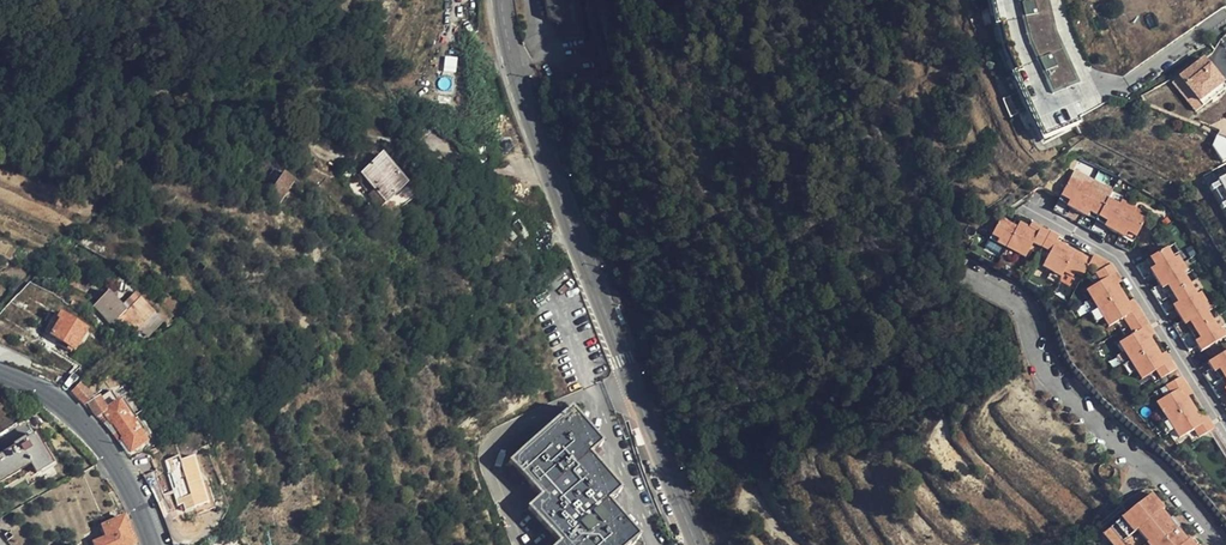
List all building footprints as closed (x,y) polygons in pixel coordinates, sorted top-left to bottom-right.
[(1052,95),(1079,83),(1056,30),(1049,0),(1017,0),(1025,37),(1052,95)] [(476,71),(485,62),(480,58),(472,67),(476,71)] [(1178,78),(1197,102),(1221,85),(1202,60),(1178,78)] [(1197,102),(1203,110),(1225,92),(1225,91),(1221,85),(1197,102)] [(1213,141),(1222,160),(1225,158),(1225,135),(1213,141)] [(408,184),(383,156),(361,174),(387,203),(408,184)] [(1072,173),(1060,197),(1070,203),(1074,205),(1081,209),(1109,225),(1117,228),(1122,231),(1118,238),(1132,246),(1149,213),(1137,206),(1139,202),(1131,197),(1124,193),(1122,199),(1109,192),(1094,183),(1096,179),(1090,176),(1084,173),(1082,177),(1072,173)] [(1225,216),(1225,176),(1209,185),(1225,216)] [(274,194),(280,185),(273,177),(266,186),(274,194)] [(268,204),(279,211),(293,190),(282,182),(280,185),(274,194),(268,204)] [(1070,203),(1060,197),(1056,205),(1066,211),(1070,203)] [(1105,232),(1109,225),(1081,209),(1077,217),(1091,225),(1105,232)] [(1042,261),(1058,270),(1064,267),(1081,254),(1073,250),(1075,247),(1067,243),(1070,238),(1050,227),(1033,219),(1031,224),(1019,218),(1015,226),(1008,221),(1009,218),(1001,213),(990,234),(1006,242),(1025,252),(1033,238),(1041,243),(1049,247),(1042,261)] [(1204,288),(1199,291),(1193,280),(1187,270),(1191,268),(1187,259),(1183,253),(1178,255),(1171,243),(1139,262),(1146,274),(1153,270),(1156,276),(1159,282),(1153,286),(1160,299),(1168,312),(1175,308),(1178,314),(1182,320),(1175,323),(1182,335),(1189,347),(1196,344),(1200,350),(1225,335),(1225,327),(1222,329),(1214,316),(1208,306),(1212,304),(1208,296),(1204,288)] [(1081,254),(1064,267),(1073,271),(1075,267),(1087,273),(1088,271),(1095,275),(1099,283),(1085,291),(1098,312),(1109,330),(1123,322),(1128,330),(1133,338),(1119,346),(1131,365),(1142,383),(1157,375),(1161,382),(1179,372),(1174,363),(1165,369),(1160,361),(1161,359),(1156,351),(1150,342),(1148,342),(1143,334),(1153,329),(1147,320),(1141,310),(1132,315),(1127,307),(1129,306),(1123,297),(1118,289),(1116,290),(1111,281),(1121,276),(1112,262),(1096,253),(1094,258),(1085,254),(1083,256),(1081,254)] [(1125,284),(1121,276),(1111,281),(1116,290),(1118,289),(1125,284)] [(141,297),(136,303),(128,310),(123,305),(110,291),(102,298),(121,317),(133,330),(154,310),(141,297)] [(128,310),(136,303),(131,297),(123,305),(128,310)] [(114,324),(121,317),(102,298),(94,304),(114,324)] [(1136,302),(1129,306),(1127,307),(1132,315),(1141,310),(1136,302)] [(10,320),(17,312),(12,309),(6,317),(10,320)] [(61,322),(57,320),(44,310),(39,317),(56,328),(61,322)] [(61,316),(57,320),(61,322),(56,328),(51,335),(74,350),(87,333),(61,316)] [(1158,337),(1153,329),(1143,334),(1148,342),(1150,342),(1158,337)] [(1165,369),(1174,363),(1169,355),(1161,359),(1160,361),(1165,369)] [(1208,366),(1212,372),(1206,376),(1214,389),(1221,401),(1225,398),(1225,356),(1208,366)] [(142,385),(130,367),(123,371),(136,390),(142,385)] [(120,389),(111,375),(103,380),(112,393),(120,389)] [(1192,408),(1186,400),(1184,401),(1179,392),(1188,387),(1183,378),(1165,389),(1171,399),(1157,407),(1167,423),(1179,444),(1194,436),(1198,443),(1216,432),(1210,421),(1200,427),(1196,419),(1197,417),(1192,408)] [(87,389),(82,384),(69,395),(74,399),(87,389)] [(1184,401),(1186,400),(1193,396),(1188,387),(1179,392),(1184,401)] [(89,406),(96,417),(102,413),(110,426),(112,424),(122,439),(121,440),(130,453),(146,443),(137,429),(134,431),(131,426),(127,421),(124,416),(126,414),(118,403),(105,411),(98,401),(89,406)] [(642,538),(622,516),(610,502),(621,492),(590,456),(601,447),(569,409),(508,461),(540,497),(539,498),(547,497),(557,539),(561,544),(559,544),(633,544),(642,538)] [(1205,413),(1197,417),(1196,419),(1200,427),(1210,421),(1205,413)] [(127,421),(131,426),(136,423),(132,418),(127,421)] [(21,444),(21,446),(4,457),(0,459),(0,485),(32,465),(38,474),(53,465),(36,438),(27,442),(26,441),(21,444)] [(21,446),(21,444),(20,443),(2,453),(4,457),(21,446)] [(208,506),(193,459),(179,463),(177,458),(163,463),(167,475),(164,476),(175,508),(181,506),(183,514),(208,506)] [(104,478),(99,470),(98,469),(83,478),(89,487),(104,478)] [(1134,510),(1158,491),(1154,484),(1140,490),(1127,501),(1134,510)] [(1158,491),(1134,510),(1107,531),(1117,544),(1200,544),(1195,539),(1192,540),(1167,507),(1170,505),(1158,491)] [(547,497),(539,498),(529,507),(557,539),(547,497)] [(109,544),(134,544),(123,520),(102,529),(109,544)]
